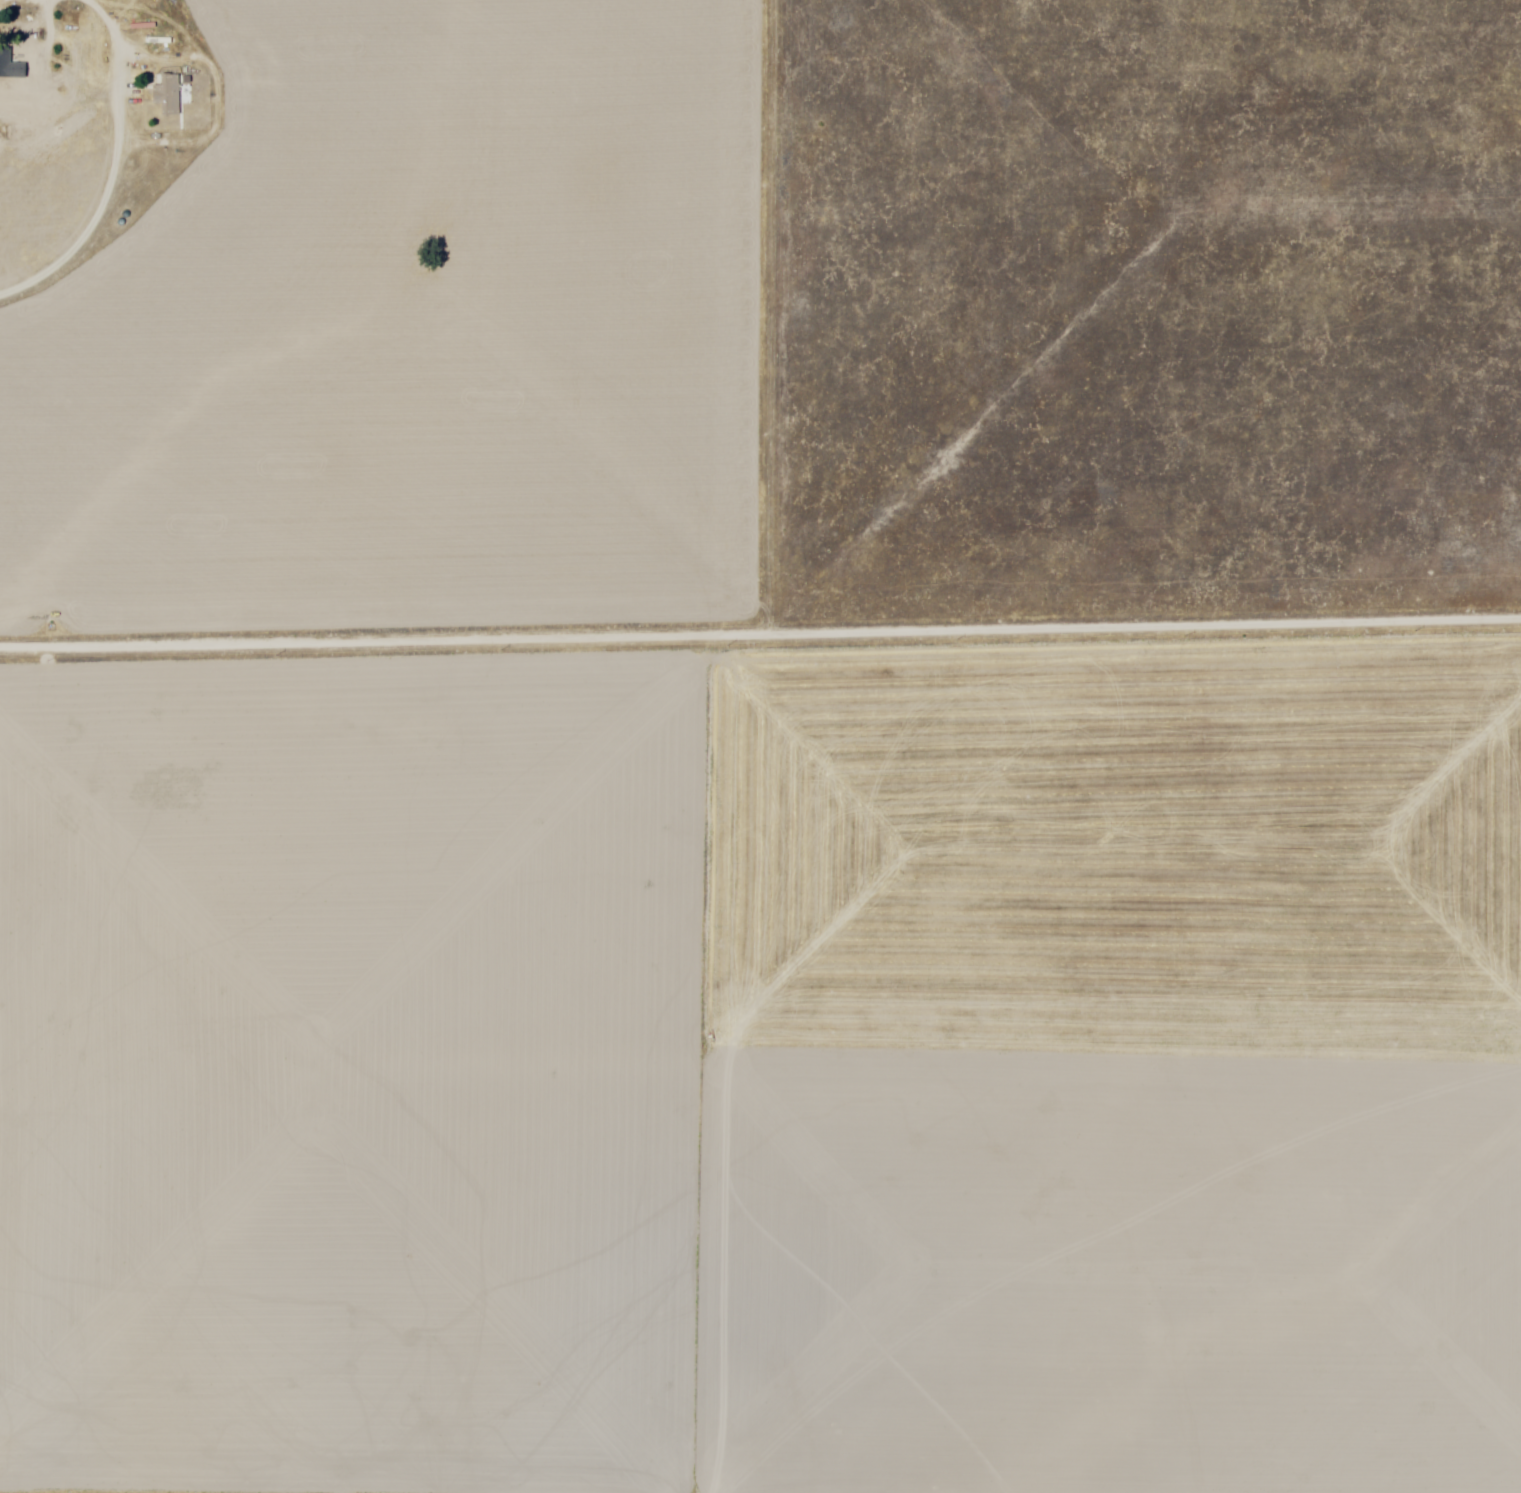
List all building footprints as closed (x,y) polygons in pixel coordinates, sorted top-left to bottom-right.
[(24,63),(8,63),(8,47),(0,47),(0,78),(24,78),(24,63)] [(178,74),(160,74),(160,85),(151,85),(151,104),(160,104),(160,116),(178,116),(178,74)]
